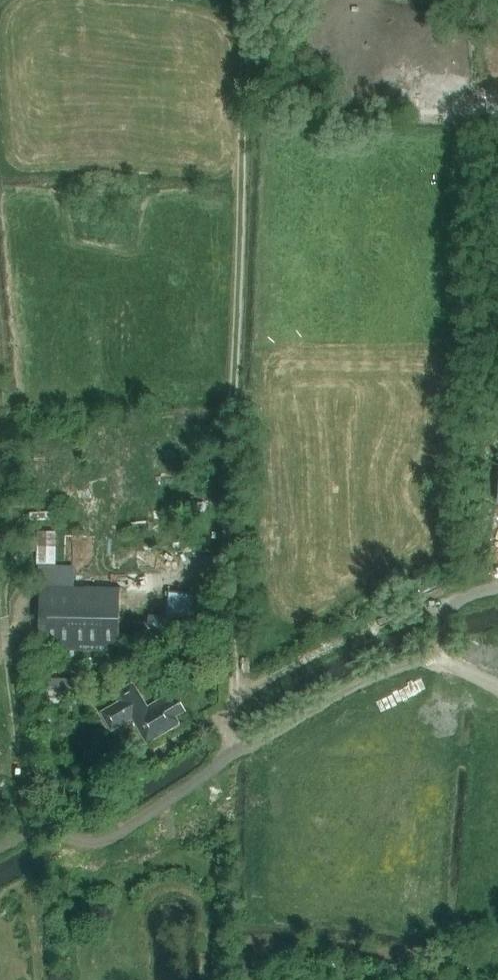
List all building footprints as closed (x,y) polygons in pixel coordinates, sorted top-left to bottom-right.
[(443,103),(444,86),(416,85),(416,103),(443,103)] [(120,589),(40,587),(39,651),(119,652),(120,589)] [(164,645),(166,632),(167,617),(149,615),(148,623),(136,622),(134,646),(160,649),(160,644),(164,645)] [(37,671),(37,679),(37,691),(76,692),(77,679),(48,679),(49,671),(37,671)] [(175,718),(185,712),(177,698),(168,703),(165,698),(148,708),(134,684),(115,695),(120,703),(102,713),(112,731),(133,719),(147,743),(179,725),(175,718)]
